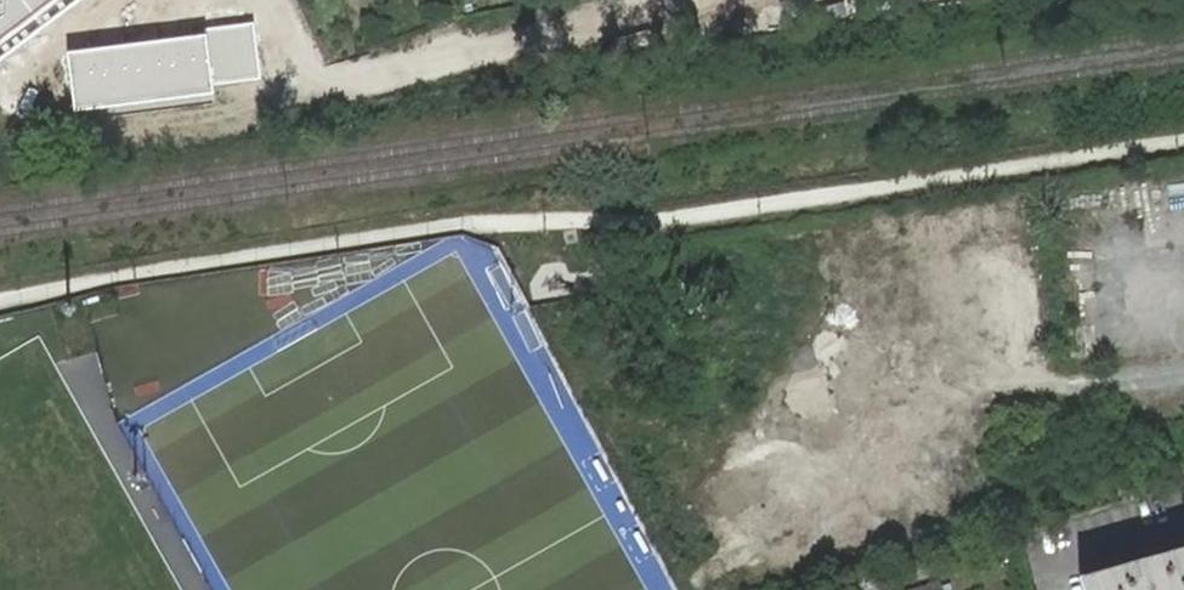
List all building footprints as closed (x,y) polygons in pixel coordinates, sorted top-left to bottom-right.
[(1049,358),(1032,241),(994,246),(1011,363),(1049,358)] [(1083,577),(1087,589),(1183,589),(1183,549),(1083,577)]
